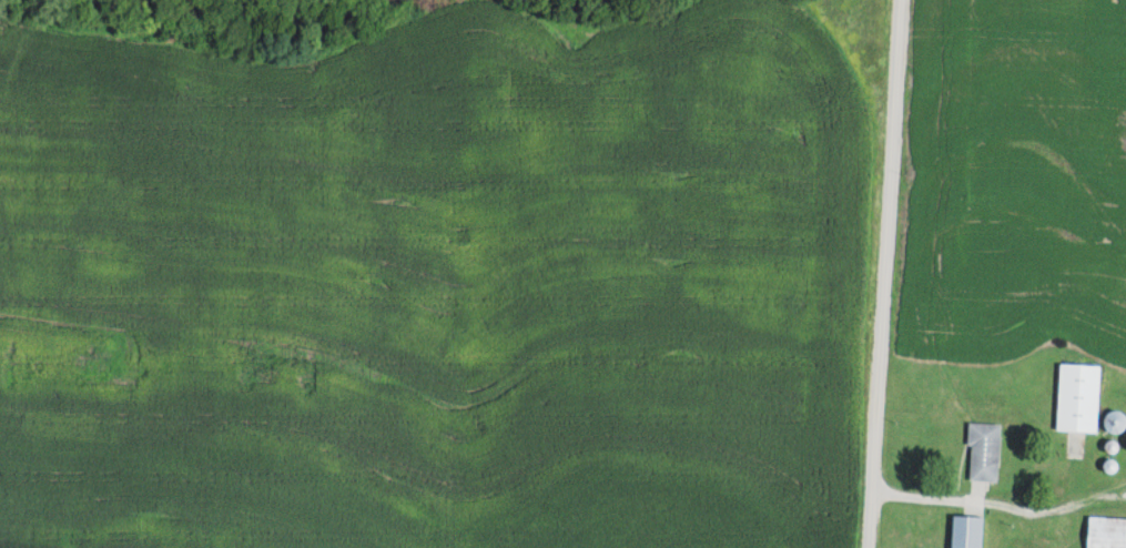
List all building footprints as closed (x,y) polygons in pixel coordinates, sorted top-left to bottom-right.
[(1102,432),(1104,365),(1063,363),(1061,430),(1102,432)] [(1125,432),(1125,410),(1110,410),(1110,432),(1125,432)] [(1002,481),(1004,424),(974,423),(971,480),(1002,481)] [(988,516),(952,516),(952,547),(988,547),(988,516)] [(1093,517),(1092,547),(1125,547),(1125,518),(1093,517)]
